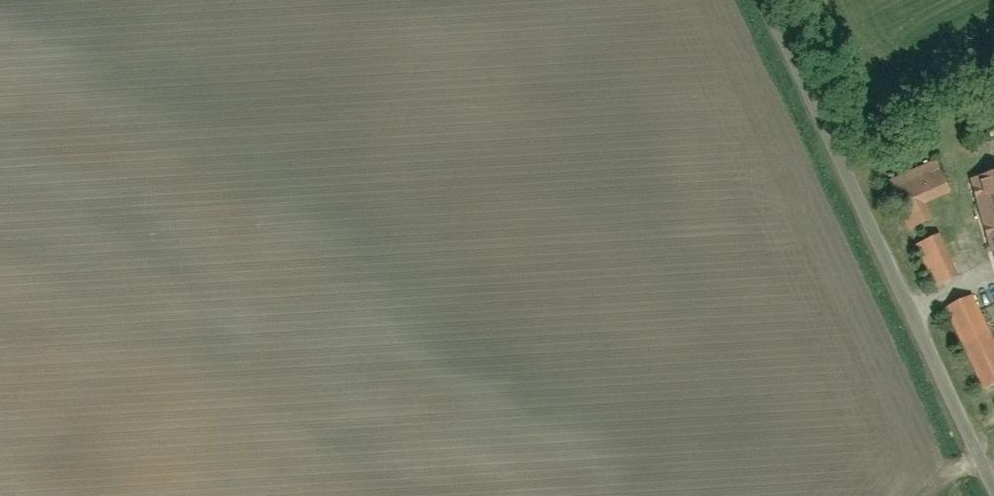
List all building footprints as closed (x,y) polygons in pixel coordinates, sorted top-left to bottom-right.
[(932,224),(925,206),(947,197),(933,165),(886,184),(906,234),(932,224)] [(993,269),(993,173),(968,181),(993,269)] [(914,248),(932,288),(959,276),(940,236),(914,248)] [(981,391),(993,385),(993,342),(975,297),(945,310),(981,391)]
